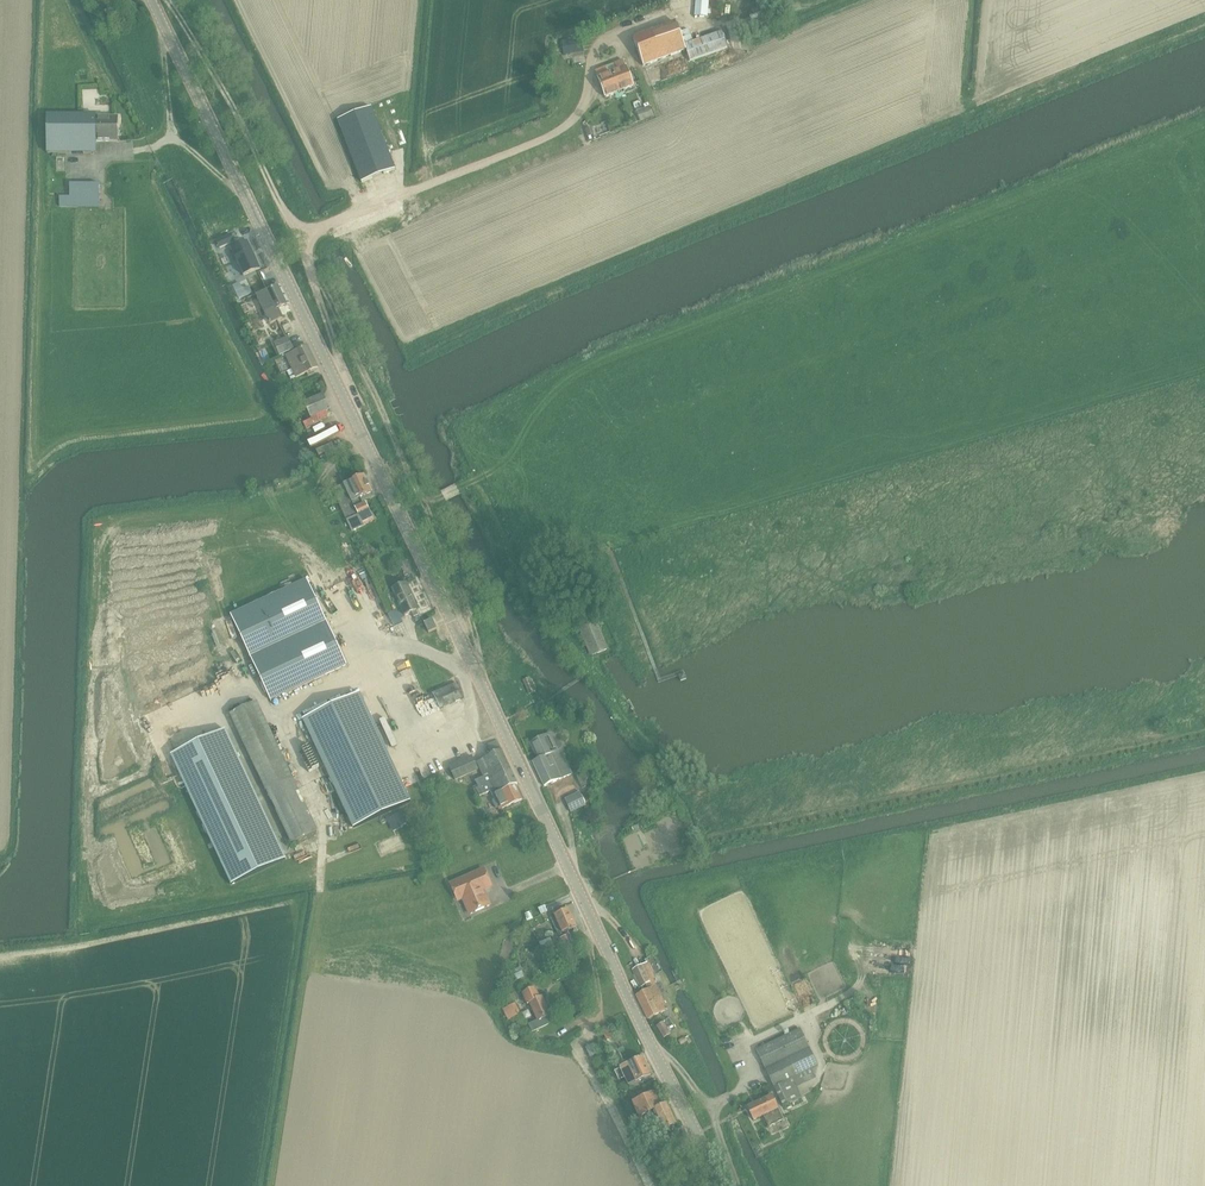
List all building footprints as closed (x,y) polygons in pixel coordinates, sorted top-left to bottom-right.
[(717,18),(720,18),(721,0),(697,0),(695,16),(717,18)] [(111,23),(118,20),(112,7),(105,11),(106,12),(111,23)] [(633,39),(640,56),(644,66),(686,50),(690,62),(728,48),(722,31),(693,42),(689,29),(679,33),(676,23),(633,39)] [(570,54),(584,52),(582,39),(562,42),(563,49),(569,48),(570,54)] [(610,66),(620,93),(635,87),(625,60),(610,66)] [(606,98),(620,93),(610,66),(596,71),(606,98)] [(362,183),(395,170),(372,107),(339,120),(362,183)] [(649,107),(637,112),(641,122),(654,116),(649,107)] [(96,142),(118,142),(118,118),(95,118),(95,115),(48,115),(48,154),(96,154),(96,142)] [(60,197),(60,206),(99,207),(100,186),(71,185),(70,197),(60,197)] [(220,249),(229,244),(234,242),(231,234),(216,241),(220,249)] [(244,277),(250,274),(261,269),(249,241),(231,249),(244,277)] [(258,296),(270,324),(283,318),(278,307),(287,303),(279,286),(258,296)] [(280,356),(286,353),(295,349),(289,337),(274,344),(280,356)] [(287,357),(293,370),(297,368),(301,376),(317,368),(307,347),(287,357)] [(311,418),(331,409),(324,394),(304,403),(311,418)] [(352,532),(364,527),(375,522),(366,502),(364,503),(361,497),(372,492),(365,475),(333,489),(352,532)] [(271,701),(347,665),(307,580),(231,615),(271,701)] [(401,608),(404,616),(412,612),(415,618),(419,616),(416,611),(419,609),(407,583),(392,590),(394,593),(391,594),(398,610),(401,608)] [(429,633),(438,629),(433,618),(424,623),(429,633)] [(590,657),(608,649),(597,622),(579,630),(590,657)] [(464,698),(457,683),(433,694),(440,710),(464,698)] [(354,828),(410,802),(359,693),(303,720),(354,828)] [(231,714),(292,843),(318,831),(257,702),(231,714)] [(225,730),(172,755),(232,884),(285,860),(225,730)] [(538,760),(533,762),(544,786),(573,774),(561,749),(559,750),(551,734),(530,743),(538,760)] [(498,808),(500,810),(523,799),(515,785),(518,783),(497,740),(487,745),(491,755),(476,762),(484,777),(475,781),(478,785),(473,787),(478,797),(491,791),(495,799),(493,801),(496,808),(498,808)] [(450,767),(456,780),(478,770),(472,756),(450,767)] [(577,776),(583,790),(586,788),(589,774),(588,771),(577,776)] [(571,813),(587,805),(581,792),(565,799),(571,813)] [(401,811),(394,814),(400,828),(407,825),(401,811)] [(470,914),(489,905),(482,889),(491,886),(483,869),(450,884),(458,900),(463,898),(470,914)] [(563,905),(553,910),(557,921),(553,923),(558,934),(562,931),(563,933),(575,927),(577,926),(569,909),(565,910),(563,905)] [(648,990),(638,994),(637,995),(648,1019),(668,1009),(654,980),(656,979),(652,971),(653,970),(649,962),(648,963),(648,962),(632,969),(640,987),(645,985),(648,990)] [(535,988),(522,994),(527,1005),(530,1004),(537,1020),(529,1024),(532,1032),(549,1024),(546,1017),(551,1015),(542,997),(540,998),(535,988)] [(508,1020),(520,1014),(515,1003),(502,1010),(508,1020)] [(663,1022),(656,1026),(663,1038),(670,1034),(676,1030),(669,1018),(663,1022)] [(608,1027),(602,1031),(607,1041),(613,1037),(608,1027)] [(766,1068),(775,1085),(785,1107),(794,1102),(800,1099),(794,1086),(816,1075),(813,1068),(819,1065),(801,1029),(757,1050),(766,1068)] [(678,1040),(682,1048),(689,1045),(688,1044),(691,1042),(688,1037),(685,1038),(685,1037),(678,1040)] [(627,1065),(621,1068),(625,1077),(629,1085),(631,1089),(643,1083),(641,1079),(651,1074),(643,1057),(627,1064),(627,1065)] [(657,1133),(660,1131),(677,1123),(667,1103),(661,1106),(655,1093),(633,1103),(640,1117),(648,1113),(657,1133)] [(753,1120),(764,1114),(770,1126),(783,1119),(777,1106),(778,1106),(772,1095),(747,1107),(753,1120)]
